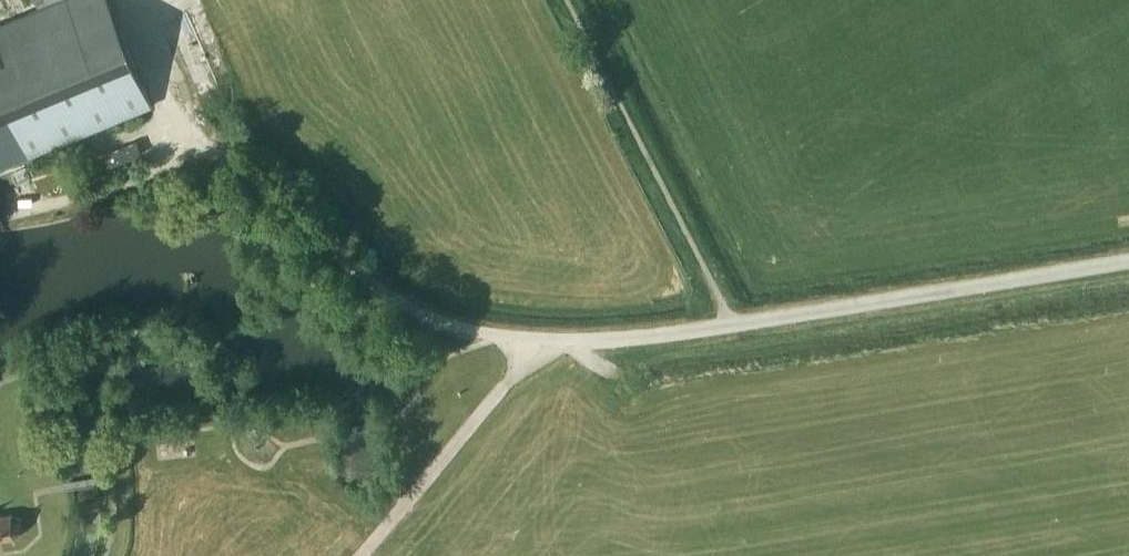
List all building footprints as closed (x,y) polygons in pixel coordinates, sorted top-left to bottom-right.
[(26,13),(0,23),(0,168),(151,106),(107,0),(20,0),(26,13)] [(23,529),(21,517),(10,512),(0,514),(0,539),(13,537),(23,529)]
